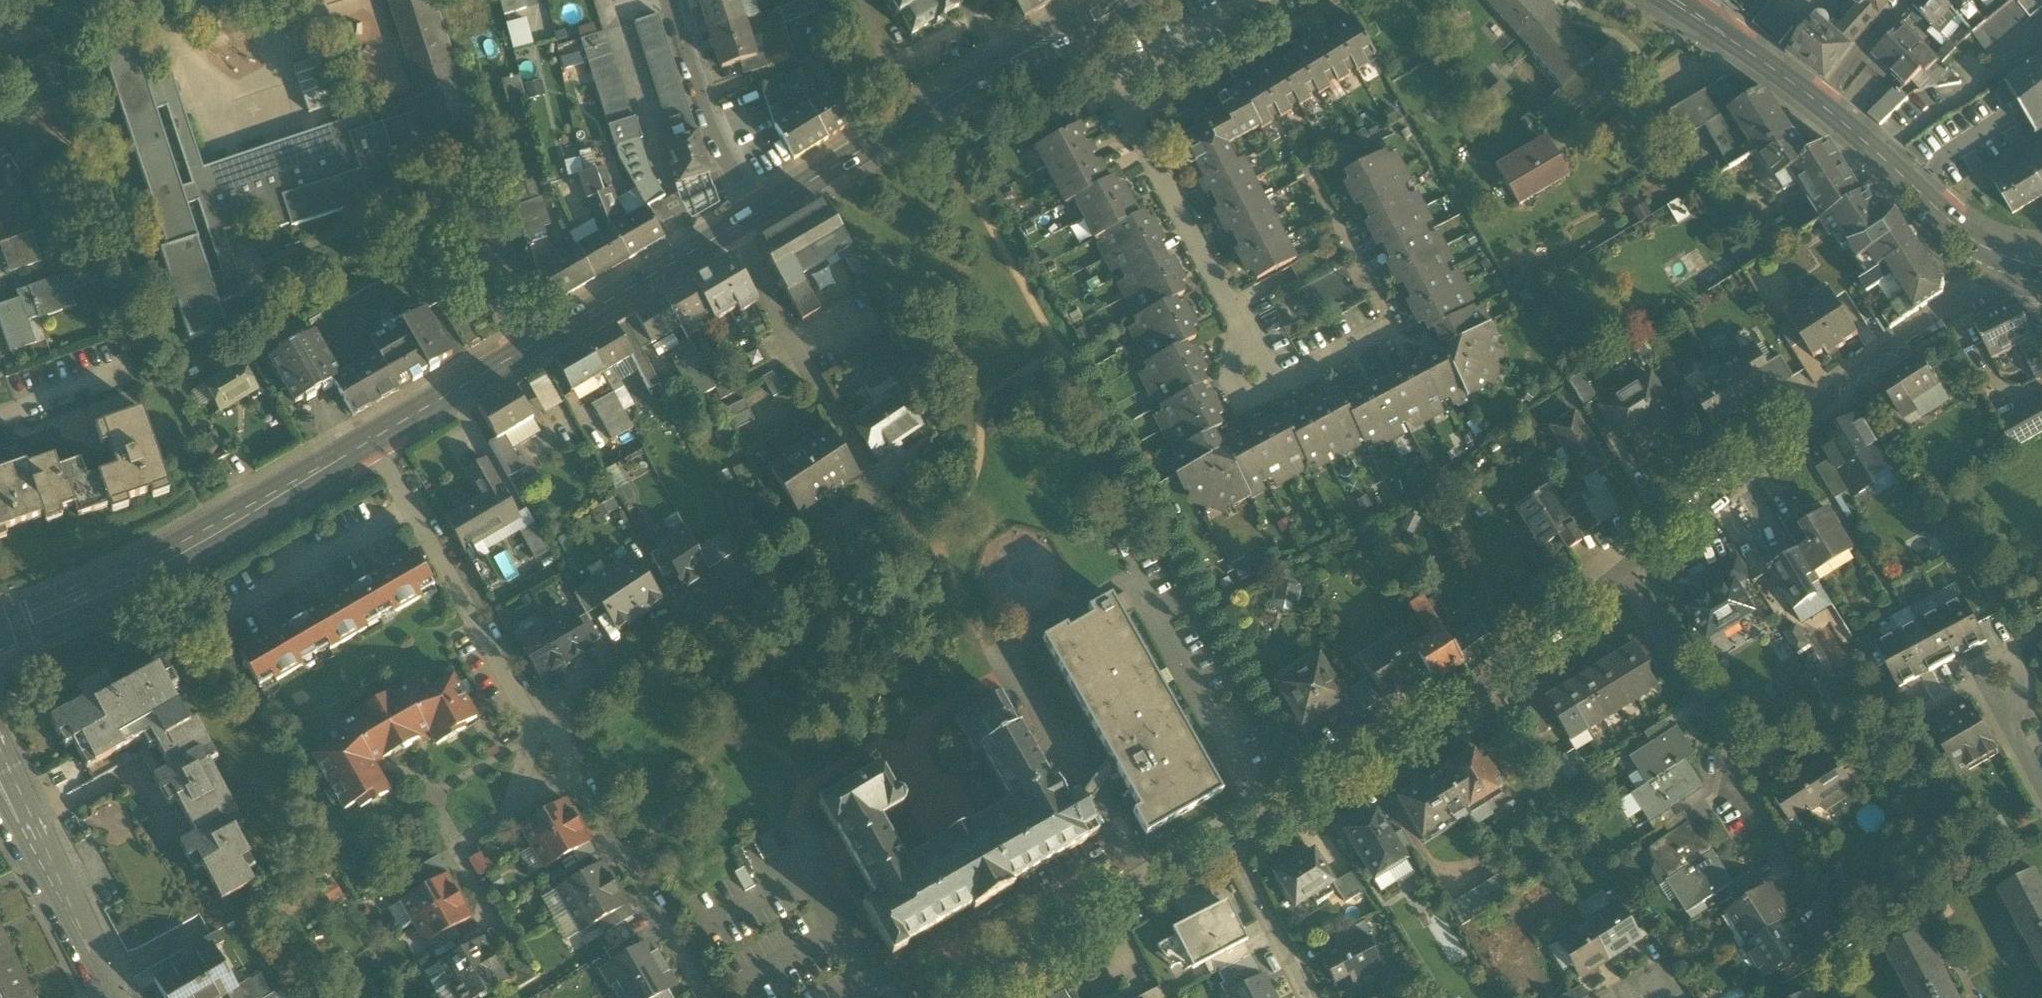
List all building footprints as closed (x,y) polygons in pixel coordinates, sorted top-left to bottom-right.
[(209,25),(285,0),(238,0),(204,11),(209,25)] [(460,81),(433,0),(389,0),(421,96),(425,109),(433,134),(475,120),(462,81),(460,81)] [(505,17),(529,9),(526,0),(501,0),(505,17)] [(709,31),(742,20),(736,0),(719,0),(701,6),(709,31)] [(744,20),(760,15),(756,0),(736,0),(742,20),(744,20)] [(811,0),(806,0),(779,9),(785,24),(816,14),(811,0)] [(897,18),(899,17),(911,36),(928,25),(933,27),(940,23),(941,18),(958,7),(954,0),(887,0),(897,18)] [(1024,19),(1055,0),(1012,0),(1024,19)] [(1564,86),(1568,82),(1593,60),(1592,59),(1563,26),(1540,0),(1485,0),(1563,86),(1564,86)] [(1548,0),(1540,0),(1563,26),(1568,22),(1548,0)] [(1835,34),(1851,47),(1881,14),(1879,12),(1878,13),(1863,0),(1852,0),(1851,1),(1858,8),(1835,34)] [(1878,13),(1879,12),(1888,2),(1885,0),(1863,0),(1878,13)] [(1931,27),(1950,6),(1945,0),(1920,0),(1914,8),(1916,11),(1931,27)] [(1950,6),(1951,4),(1959,13),(1971,3),(1972,2),(1971,0),(1945,0),(1950,6)] [(2016,1),(2016,0),(1994,0),(1989,6),(1990,8),(1991,7),(1997,15),(2002,12),(2016,1)] [(2019,4),(2030,19),(2041,10),(2041,0),(2025,0),(2019,4)] [(1973,34),(1987,53),(2030,19),(2019,4),(2016,1),(2002,12),(1997,15),(1986,24),(1974,34),(1973,34)] [(1971,3),(1959,13),(1957,15),(1964,22),(1967,26),(1976,19),(1973,15),(1979,11),(1971,3)] [(1957,15),(1950,6),(1931,27),(1932,27),(1940,34),(1957,15)] [(1754,24),(1780,45),(1794,28),(1768,7),(1754,24)] [(1986,24),(1997,15),(1991,7),(1990,8),(1981,16),(1986,24)] [(190,16),(194,29),(209,25),(204,11),(190,16)] [(636,23),(674,140),(697,133),(658,15),(636,23)] [(1851,48),(1851,47),(1835,34),(1828,28),(1828,27),(1828,26),(1828,25),(1829,22),(1827,18),(1823,15),(1818,15),(1812,21),(1790,51),(1789,52),(1788,53),(1825,80),(1851,48)] [(1957,15),(1940,34),(1948,41),(1964,22),(1957,15)] [(1974,34),(1986,24),(1981,16),(1976,19),(1967,26),(1974,33),(1974,34)] [(1341,26),(1333,31),(1355,67),(1357,72),(1368,66),(1365,61),(1374,55),(1350,17),(1340,23),(1341,26)] [(506,24),(512,50),(534,44),(527,18),(506,24)] [(744,20),(742,20),(709,31),(722,70),(740,64),(756,59),(756,57),(744,20)] [(578,29),(582,41),(598,35),(594,23),(578,29)] [(1872,54),(1891,73),(1910,55),(1911,56),(1923,45),(1903,24),(1872,54)] [(1932,27),(1927,33),(1945,48),(1950,42),(1948,41),(1940,34),(1932,27)] [(1333,31),(1314,43),(1336,79),(1338,83),(1348,78),(1345,73),(1355,67),(1333,31)] [(636,189),(646,208),(665,197),(648,170),(638,141),(642,139),(636,118),(631,120),(604,33),(598,35),(582,41),(581,41),(584,53),(609,129),(619,160),(636,189)] [(581,54),(584,53),(581,41),(580,40),(561,47),(564,58),(581,54)] [(1303,49),(1294,54),(1316,90),(1319,95),(1329,88),(1327,84),(1336,79),(1314,43),(1312,40),(1302,47),(1303,49)] [(1593,60),(1568,82),(1590,107),(1637,66),(1614,40),(1592,59),(1593,60)] [(1935,58),(1941,64),(1956,48),(1953,45),(1950,42),(1945,48),(1935,58)] [(1935,58),(1923,45),(1911,56),(1910,55),(1891,73),(1905,87),(1912,81),(1923,69),(1939,87),(1962,84),(1941,64),(1935,58)] [(168,248),(198,239),(187,204),(182,188),(156,109),(146,81),(135,47),(105,57),(168,248)] [(764,60),(767,67),(790,60),(788,52),(764,60)] [(8,67),(22,111),(23,110),(22,105),(62,92),(64,97),(65,97),(51,53),(8,67)] [(581,54),(564,58),(568,69),(584,65),(581,54)] [(1294,54),(1275,66),(1297,102),(1300,106),(1310,100),(1307,95),(1316,90),(1294,54)] [(740,64),(744,75),(757,70),(767,67),(764,60),(763,55),(756,57),(756,59),(740,64)] [(2040,59),(2006,85),(2036,133),(2041,130),(2041,57),(2040,59)] [(332,108),(317,61),(294,69),(309,115),(332,108)] [(800,72),(808,96),(821,90),(812,62),(798,67),(800,72)] [(1264,73),(1256,77),(1278,113),(1280,117),(1291,111),(1289,107),(1297,102),(1275,66),(1274,64),(1263,70),(1264,73)] [(1939,87),(1923,69),(1912,81),(1921,91),(1939,87)] [(785,77),(798,113),(808,107),(812,106),(808,96),(800,72),(785,77)] [(292,227),(370,201),(371,201),(361,171),(347,175),(335,138),(334,134),(270,155),(267,147),(203,168),(172,73),(146,81),(156,109),(167,106),(193,184),(182,188),(187,204),(198,200),(210,235),(223,230),(261,218),(266,233),(291,225),(292,227)] [(501,81),(507,104),(525,99),(521,85),(519,76),(501,81)] [(1256,77),(1237,89),(1260,127),(1262,130),(1272,123),(1270,118),(1278,113),(1256,77)] [(1512,90),(1502,79),(1480,99),(1490,110),(1512,90)] [(542,80),(521,85),(525,99),(525,101),(546,96),(542,80)] [(1706,126),(1730,111),(1751,98),(1740,80),(1723,90),(1720,85),(1671,114),(1685,138),(1706,126)] [(1586,111),(1590,107),(1568,82),(1564,86),(1586,111)] [(762,86),(766,98),(770,112),(780,109),(771,83),(762,86)] [(1189,153),(1204,181),(1235,164),(1225,145),(1260,127),(1237,89),(1225,97),(1229,105),(1202,120),(1205,125),(1176,140),(1184,156),(1189,153)] [(812,106),(808,107),(827,139),(857,121),(837,90),(824,98),(812,106)] [(824,98),(821,90),(808,96),(812,106),(824,98)] [(1763,91),(1751,98),(1730,111),(1759,153),(1793,133),(1767,93),(1765,90),(1763,91)] [(1868,116),(1880,125),(1905,102),(1905,101),(1900,97),(1903,94),(1899,91),(1896,94),(1893,91),(1868,116)] [(22,105),(23,110),(64,97),(62,92),(22,105)] [(421,96),(267,147),(270,155),(334,134),(335,138),(382,123),(425,109),(421,96)] [(795,159),(827,139),(808,107),(798,113),(784,122),(776,127),(795,159)] [(784,122),(780,109),(770,112),(776,127),(784,122)] [(1706,126),(1731,169),(1759,153),(1730,111),(1706,126)] [(1602,130),(1632,164),(1648,149),(1618,115),(1602,130)] [(382,123),(335,138),(347,175),(361,171),(371,201),(370,201),(373,209),(401,199),(387,157),(393,156),(382,123)] [(1084,146),(1080,138),(1077,133),(1083,130),(1079,124),(1035,147),(1045,167),(1084,146)] [(666,143),(679,183),(683,182),(683,183),(706,176),(706,175),(708,174),(710,173),(697,133),(674,140),(666,143)] [(1759,153),(1776,180),(1777,179),(1801,165),(1809,157),(1808,155),(1793,133),(1759,153)] [(1495,166),(1496,168),(1544,140),(1543,139),(1495,166)] [(1554,158),(1544,140),(1496,168),(1515,199),(1529,191),(1532,196),(1568,175),(1556,156),(1554,158)] [(1800,182),(1817,208),(1855,184),(1844,167),(1847,166),(1840,156),(1838,158),(1829,142),(1808,155),(1809,157),(1801,165),(1777,179),(1785,191),(1800,182)] [(1094,165),(1090,157),(1087,152),(1092,149),(1090,143),(1084,146),(1045,167),(1055,185),(1094,165)] [(583,173),(584,173),(595,169),(597,169),(591,149),(579,152),(580,158),(583,173)] [(1394,173),(1405,167),(1397,152),(1386,158),(1394,173)] [(1346,190),(1349,196),(1394,173),(1386,158),(1383,153),(1344,173),(1351,187),(1346,190)] [(2031,163),(2041,185),(2041,157),(2031,163)] [(568,176),(583,173),(580,158),(565,161),(568,176)] [(1210,192),(1214,201),(1253,180),(1243,160),(1235,164),(1204,181),(1199,184),(1202,190),(1205,195),(1210,192)] [(1104,183),(1100,175),(1097,170),(1102,168),(1099,162),(1094,165),(1055,185),(1065,204),(1074,199),(1104,183)] [(2041,197),(2041,185),(2031,163),(1995,185),(2013,215),(2041,197)] [(602,193),(611,189),(613,189),(606,166),(597,169),(595,169),(602,193)] [(1405,167),(1394,173),(1401,188),(1412,182),(1405,167)] [(588,198),(597,194),(602,193),(595,169),(584,173),(579,175),(588,198)] [(1358,200),(1365,213),(1404,193),(1401,188),(1394,173),(1349,196),(1353,203),(1358,200)] [(675,186),(680,201),(713,189),(708,174),(706,175),(706,176),(683,183),(675,186)] [(1128,196),(1125,189),(1119,192),(1117,187),(1113,179),(1104,183),(1074,199),(1084,219),(1128,196)] [(1216,217),(1220,223),(1264,200),(1253,180),(1214,201),(1219,209),(1213,212),(1216,217)] [(513,198),(516,207),(532,202),(526,183),(510,188),(513,198)] [(1862,196),(1855,184),(1817,208),(1825,220),(1862,196)] [(620,213),(611,189),(602,193),(597,194),(606,215),(607,218),(620,213)] [(617,200),(628,219),(646,208),(636,189),(617,200)] [(718,205),(713,189),(680,201),(692,220),(718,205)] [(1529,191),(1515,199),(1518,205),(1532,196),(1529,191)] [(1415,213),(1425,207),(1418,192),(1407,198),(1415,213)] [(1869,254),(1880,271),(1886,267),(1885,267),(1918,245),(1896,210),(1882,218),(1880,215),(1881,214),(1868,192),(1862,196),(1825,220),(1824,220),(1834,236),(1839,233),(1844,230),(1852,243),(1848,245),(1858,262),(1869,254)] [(1367,229),(1370,236),(1415,213),(1407,198),(1404,193),(1365,213),(1372,227),(1367,229)] [(597,194),(588,198),(595,219),(606,215),(597,194)] [(1133,218),(1129,210),(1126,205),(1132,202),(1128,196),(1084,219),(1094,239),(1103,234),(1133,218)] [(542,198),(532,202),(516,207),(518,212),(529,245),(537,270),(555,260),(544,228),(551,226),(542,198)] [(1681,198),(1668,206),(1679,225),(1692,217),(1681,198)] [(1231,232),(1235,240),(1274,220),(1264,200),(1220,223),(1223,230),(1226,235),(1231,232)] [(1653,216),(1645,202),(1632,210),(1639,223),(1653,216)] [(758,242),(780,282),(798,272),(834,251),(840,262),(845,260),(854,254),(856,253),(846,235),(844,236),(826,203),(758,242)] [(1425,207),(1415,213),(1422,227),(1433,222),(1425,207)] [(623,221),(611,228),(629,259),(664,239),(647,208),(646,208),(628,219),(623,221)] [(1731,251),(1743,271),(1806,232),(1793,212),(1731,251)] [(1158,231),(1155,224),(1149,227),(1147,222),(1142,213),(1133,218),(1103,234),(1106,239),(1114,254),(1158,231)] [(1379,240),(1386,253),(1425,232),(1422,227),(1415,213),(1370,236),(1374,242),(1379,240)] [(1237,256),(1241,263),(1285,239),(1274,220),(1235,240),(1240,248),(1234,251),(1237,256)] [(570,233),(577,248),(600,234),(592,221),(570,233)] [(594,279),(629,259),(611,228),(600,234),(577,248),(594,279)] [(240,281),(223,230),(210,235),(198,239),(168,248),(160,250),(190,339),(226,327),(219,303),(245,294),(240,281)] [(1839,233),(1848,245),(1852,243),(1844,230),(1839,233)] [(1163,253),(1159,245),(1156,240),(1162,237),(1158,231),(1114,254),(1122,269),(1124,274),(1163,253)] [(1435,252),(1446,246),(1438,231),(1427,237),(1435,252)] [(1386,253),(1390,261),(1393,266),(1388,269),(1391,275),(1435,252),(1427,237),(1425,232),(1386,253)] [(6,242),(16,270),(42,261),(32,233),(6,242)] [(1103,260),(1114,254),(1106,239),(1095,245),(1103,260)] [(1295,259),(1285,239),(1241,263),(1244,269),(1247,274),(1252,271),(1257,280),(1289,263),(1295,259)] [(16,270),(6,242),(2,243),(12,272),(16,270)] [(1885,267),(1886,267),(1892,277),(1900,289),(1934,267),(1919,245),(1918,245),(1885,267)] [(1446,246),(1435,252),(1443,267),(1454,261),(1446,246)] [(554,301),(594,279),(577,248),(555,260),(537,270),(554,301)] [(1391,275),(1394,282),(1400,279),(1402,284),(1407,292),(1446,272),(1443,267),(1435,252),(1391,275)] [(1179,270),(1175,264),(1170,267),(1167,262),(1163,253),(1124,274),(1127,279),(1135,294),(1179,270)] [(845,260),(855,279),(865,274),(854,254),(845,260)] [(1114,254),(1103,260),(1111,275),(1122,269),(1114,254)] [(1858,262),(1869,278),(1880,271),(1869,254),(1858,262)] [(733,257),(693,280),(710,311),(715,320),(737,307),(740,312),(758,301),(733,257)] [(1282,297),(1297,324),(1357,292),(1343,265),(1282,297)] [(1861,284),(1867,293),(1878,286),(1892,277),(1886,267),(1880,271),(1869,278),(1861,284)] [(1945,285),(1934,267),(1900,289),(1908,302),(1915,313),(1943,294),(1944,295),(1946,285),(1945,285)] [(1184,293),(1179,285),(1177,280),(1182,277),(1179,270),(1135,294),(1142,309),(1145,314),(1174,298),(1184,293)] [(1456,291),(1467,286),(1459,271),(1448,277),(1456,291)] [(820,312),(798,272),(780,282),(802,322),(820,312)] [(1407,292),(1411,300),(1414,305),(1408,308),(1412,315),(1456,291),(1448,277),(1446,272),(1407,292)] [(6,340),(32,331),(28,320),(38,316),(39,319),(63,311),(60,303),(72,299),(74,307),(77,306),(66,275),(28,288),(29,291),(20,294),(21,298),(0,306),(0,322),(6,340)] [(1886,298),(1900,289),(1892,277),(1878,286),(1886,298)] [(1124,299),(1135,294),(1127,279),(1116,284),(1124,299)] [(681,326),(682,327),(692,322),(710,311),(693,280),(664,297),(681,326)] [(1856,287),(1862,296),(1867,293),(1861,284),(1856,287)] [(1467,286),(1456,291),(1464,306),(1475,301),(1467,286)] [(1803,342),(1814,359),(1825,351),(1828,356),(1846,345),(1845,343),(1858,335),(1829,289),(1787,316),(1790,321),(1803,342)] [(1900,289),(1886,298),(1895,311),(1908,302),(1900,289)] [(1412,315),(1415,321),(1421,319),(1423,323),(1428,332),(1433,329),(1467,311),(1464,306),(1456,291),(1412,315)] [(1135,294),(1124,299),(1132,314),(1142,309),(1135,294)] [(672,332),(681,326),(664,297),(634,314),(652,344),(672,332)] [(1190,315),(1187,309),(1181,311),(1179,306),(1174,298),(1145,314),(1135,319),(1138,324),(1146,339),(1190,315)] [(60,303),(63,311),(74,307),(72,299),(60,303)] [(1915,313),(1908,302),(1895,311),(1884,319),(1891,329),(1915,313)] [(1974,323),(1992,360),(2019,347),(2035,339),(2019,306),(2017,302),(2015,303),(2015,304),(1976,323),(1976,322),(1974,323)] [(1449,346),(1447,351),(1489,365),(1495,345),(1497,339),(1489,324),(1482,328),(1472,308),(1467,311),(1433,329),(1440,343),(1449,346)] [(710,311),(692,322),(697,332),(716,321),(715,320),(710,311)] [(373,345),(379,355),(397,387),(452,355),(427,313),(413,321),(409,313),(382,329),(382,330),(386,337),(373,345)] [(641,350),(652,344),(634,314),(625,320),(641,350)] [(1195,338),(1191,329),(1188,325),(1193,322),(1190,315),(1146,339),(1154,354),(1156,358),(1185,343),(1195,338)] [(639,371),(651,395),(662,390),(641,350),(625,320),(616,326),(633,355),(631,356),(639,371)] [(1803,342),(1790,321),(1779,328),(1792,349),(1803,342)] [(687,337),(697,332),(692,322),(682,327),(687,337)] [(1135,344),(1146,339),(1138,324),(1127,329),(1135,344)] [(586,343),(603,373),(612,367),(631,356),(633,355),(616,326),(586,343)] [(1653,353),(1660,364),(1671,356),(1654,328),(1642,335),(1653,353)] [(36,342),(32,331),(6,340),(10,351),(36,342)] [(330,383),(333,382),(333,381),(341,376),(315,332),(304,338),(302,344),(285,354),(279,352),(268,359),(269,359),(295,404),(305,397),(307,401),(316,396),(314,393),(322,388),(324,391),(332,386),(330,383)] [(711,359),(697,332),(687,337),(689,340),(701,364),(711,359)] [(1744,354),(1756,347),(1747,332),(1735,339),(1737,342),(1744,354)] [(659,356),(674,348),(679,345),(674,334),(653,345),(659,356)] [(1643,369),(1653,353),(1642,335),(1631,342),(1643,369)] [(1146,339),(1135,344),(1143,359),(1154,354),(1146,339)] [(2037,381),(2041,378),(2041,353),(2035,339),(2019,347),(2024,357),(2025,357),(2037,381)] [(675,360),(695,399),(714,389),(701,364),(689,340),(679,345),(674,348),(679,358),(675,360)] [(1744,354),(1737,342),(1710,358),(1716,367),(1723,378),(1728,375),(1722,365),(1741,353),(1742,355),(1743,355),(1744,354)] [(571,391),(603,373),(586,343),(554,361),(571,391)] [(1200,360),(1197,354),(1191,357),(1189,352),(1185,343),(1156,358),(1146,364),(1148,369),(1156,384),(1200,360)] [(1768,366),(1775,362),(1764,344),(1757,348),(1768,366)] [(1507,349),(1495,345),(1489,365),(1483,384),(1495,387),(1507,349)] [(898,362),(888,346),(874,355),(883,371),(898,362)] [(1744,354),(1743,355),(1754,374),(1768,366),(1757,348),(1756,347),(1744,354)] [(1437,354),(1423,362),(1443,401),(1463,391),(1466,398),(1482,390),(1483,384),(1489,365),(1447,351),(1446,357),(1437,354)] [(1767,395),(1754,374),(1743,355),(1742,355),(1741,353),(1722,365),(1728,375),(1723,378),(1742,411),(1767,395)] [(379,355),(341,376),(333,381),(333,382),(353,417),(399,390),(397,387),(379,355)] [(621,382),(639,371),(631,356),(612,367),(621,382)] [(1911,405),(1912,404),(1917,411),(1921,418),(1949,400),(1921,356),(1892,375),(1903,391),(1911,405)] [(1754,374),(1767,395),(1796,378),(1783,357),(1775,362),(1768,366),(1754,374)] [(1205,383),(1201,375),(1198,370),(1204,367),(1200,360),(1156,384),(1164,399),(1166,403),(1200,386),(1205,383)] [(213,402),(219,412),(258,389),(242,361),(203,384),(213,402)] [(1423,362),(1415,366),(1410,369),(1407,364),(1400,367),(1424,411),(1438,403),(1443,401),(1423,362)] [(621,382),(612,367),(603,373),(614,393),(624,387),(621,382)] [(1400,367),(1394,370),(1396,376),(1392,378),(1383,383),(1404,422),(1409,419),(1424,411),(1400,367)] [(1714,428),(1742,411),(1723,378),(1716,367),(1687,384),(1714,428)] [(1156,384),(1148,369),(1138,375),(1145,389),(1156,384)] [(763,378),(774,397),(784,391),(773,372),(763,378)] [(1569,382),(1585,408),(1597,400),(1581,374),(1569,382)] [(563,403),(547,375),(529,385),(545,413),(563,403)] [(1881,382),(1892,399),(1903,391),(1892,375),(1881,382)] [(716,389),(722,400),(747,387),(741,376),(716,389)] [(1621,439),(1630,433),(1631,433),(1629,430),(1645,420),(1654,433),(1655,435),(1675,423),(1661,402),(1664,400),(1649,377),(1601,408),(1621,439)] [(1383,383),(1375,387),(1370,390),(1367,384),(1361,388),(1384,432),(1399,424),(1404,422),(1383,383)] [(202,408),(213,402),(203,384),(192,391),(202,408)] [(1156,384),(1145,389),(1153,405),(1164,399),(1156,384)] [(478,407),(497,438),(498,439),(503,436),(534,418),(514,385),(478,407)] [(1216,403),(1212,396),(1207,399),(1204,394),(1200,386),(1166,403),(1161,406),(1164,411),(1172,426),(1216,403)] [(634,407),(624,387),(614,393),(624,412),(634,407)] [(1361,388),(1354,391),(1357,397),(1352,399),(1344,404),(1361,436),(1364,442),(1369,440),(1384,432),(1361,388)] [(875,432),(886,450),(888,448),(922,426),(898,390),(852,420),(865,439),(875,432)] [(1911,405),(1903,391),(1892,399),(1894,402),(1905,419),(1917,411),(1912,404),(1911,405)] [(1337,392),(1332,395),(1334,400),(1330,403),(1322,406),(1343,445),(1361,436),(1344,404),(1337,392)] [(592,405),(612,440),(633,428),(625,413),(624,412),(614,393),(592,405)] [(2013,450),(2015,449),(2041,433),(2041,399),(2012,415),(1999,423),(2013,450)] [(725,410),(735,430),(755,420),(745,400),(725,410)] [(1320,401),(1314,404),(1317,409),(1312,412),(1305,415),(1325,454),(1343,445),(1322,406),(1320,401)] [(1890,429),(1905,419),(1894,402),(1879,412),(1890,429)] [(1221,426),(1216,417),(1214,412),(1219,410),(1216,403),(1172,426),(1180,442),(1182,446),(1212,430),(1221,426)] [(1424,411),(1429,422),(1444,414),(1438,403),(1424,411)] [(55,458),(27,468),(45,517),(75,507),(78,516),(168,485),(142,410),(101,424),(116,467),(87,477),(81,460),(58,468),(55,458)] [(1302,410),(1296,413),(1299,419),(1294,421),(1287,425),(1305,458),(1308,464),(1325,454),(1305,415),(1302,410)] [(1172,426),(1164,411),(1153,417),(1161,432),(1172,426)] [(1429,422),(1424,411),(1409,419),(1414,430),(1429,422)] [(1570,461),(1582,480),(1583,479),(1595,471),(1606,464),(1573,411),(1549,426),(1562,447),(1570,442),(1578,456),(1570,461)] [(1841,433),(1842,435),(1825,446),(1833,460),(1851,491),(1855,498),(1867,491),(1869,489),(1871,486),(1872,482),(1870,478),(1888,467),(1858,415),(1846,422),(1842,425),(1841,429),(1841,433)] [(542,432),(534,418),(503,436),(512,450),(542,432)] [(1284,420),(1276,424),(1271,426),(1268,421),(1262,425),(1285,469),(1300,461),(1305,458),(1287,425),(1284,420)] [(1636,444),(1654,433),(1645,420),(1629,430),(1631,433),(1630,433),(1636,444)] [(1384,432),(1390,443),(1404,435),(1399,424),(1384,432)] [(1262,425),(1255,428),(1258,434),(1253,436),(1245,441),(1265,479),(1270,477),(1285,469),(1262,425)] [(1172,426),(1161,432),(1169,447),(1180,442),(1172,426)] [(1219,444),(1212,430),(1182,446),(1173,451),(1183,470),(1176,474),(1184,489),(1191,491),(1209,497),(1223,455),(1217,453),(1219,444)] [(199,439),(213,463),(227,455),(213,431),(199,439)] [(865,439),(879,461),(891,454),(888,448),(886,450),(875,432),(865,439)] [(1390,443),(1384,432),(1369,440),(1375,451),(1390,443)] [(1638,446),(1655,435),(1654,433),(1636,444),(1638,446)] [(773,474),(799,514),(859,474),(833,434),(818,444),(814,437),(783,457),(788,464),(773,474)] [(512,450),(503,436),(498,439),(497,438),(489,443),(509,477),(523,468),(517,458),(512,450)] [(1228,457),(1223,455),(1209,497),(1229,503),(1235,505),(1250,497),(1246,490),(1265,479),(1245,441),(1231,448),(1228,457)] [(1570,442),(1562,447),(1553,453),(1561,467),(1570,461),(1578,456),(1570,442)] [(1343,445),(1325,454),(1330,464),(1348,454),(1343,445)] [(517,458),(523,468),(528,466),(521,455),(517,458)] [(467,470),(482,497),(501,487),(485,459),(467,470)] [(1817,469),(1836,500),(1851,491),(1833,460),(1817,469)] [(1285,469),(1291,480),(1306,472),(1300,461),(1285,469)] [(752,478),(744,463),(733,469),(740,483),(752,478)] [(614,489),(627,482),(616,464),(604,471),(614,489)] [(45,517),(27,468),(21,470),(20,466),(0,473),(0,533),(45,517)] [(1869,489),(1867,491),(1872,500),(1899,485),(1888,467),(1870,478),(1872,482),(1871,486),(1869,489)] [(1291,480),(1285,469),(1270,477),(1276,488),(1291,480)] [(1595,498),(1585,504),(1599,525),(1620,511),(1595,471),(1583,479),(1595,498)] [(636,497),(627,482),(614,489),(623,505),(636,497)] [(502,486),(501,487),(482,497),(445,518),(463,549),(465,549),(475,542),(482,539),(514,520),(520,517),(516,510),(502,486)] [(1546,543),(1561,534),(1571,528),(1572,527),(1564,515),(1546,487),(1531,498),(1532,499),(1517,508),(1527,524),(1532,521),(1546,543)] [(1209,497),(1191,491),(1187,503),(1225,515),(1229,503),(1209,497)] [(600,518),(618,508),(613,498),(595,508),(600,518)] [(1578,538),(1599,525),(1585,504),(1584,502),(1564,515),(1572,527),(1571,528),(1577,538),(1578,538)] [(514,520),(520,532),(534,524),(524,506),(516,510),(520,517),(514,520)] [(1811,543),(1799,550),(1814,575),(1853,551),(1828,510),(1803,526),(1801,527),(1811,543)] [(1421,519),(1408,513),(1400,530),(1413,536),(1421,519)] [(1783,525),(1799,550),(1811,543),(1801,527),(1803,526),(1797,516),(1783,525)] [(482,539),(488,550),(520,532),(514,520),(482,539)] [(1542,546),(1546,543),(1532,521),(1527,524),(1542,546)] [(549,551),(534,524),(520,532),(535,559),(549,551)] [(674,572),(685,589),(709,573),(684,527),(671,536),(673,540),(661,549),(675,570),(673,571),(674,572)] [(1577,538),(1571,528),(1561,534),(1564,537),(1560,539),(1567,550),(1581,541),(1578,538),(1577,538)] [(727,530),(717,536),(730,556),(740,550),(727,530)] [(707,541),(720,562),(730,556),(717,536),(716,535),(707,541)] [(465,549),(472,562),(483,556),(489,553),(488,550),(482,539),(475,542),(465,549)] [(720,562),(707,541),(696,548),(710,569),(720,562)] [(651,555),(663,578),(674,572),(673,571),(675,570),(661,549),(651,555)] [(1784,594),(1785,594),(1803,583),(1814,575),(1799,550),(1798,551),(1796,549),(1769,565),(1767,569),(1770,573),(1774,573),(1785,592),(1783,593),(1784,594)] [(249,669),(259,688),(274,679),(275,681),(303,666),(301,664),(316,655),(313,649),(326,642),(329,648),(330,650),(367,629),(366,627),(362,621),(374,614),(378,620),(392,612),(393,614),(421,598),(420,596),(434,587),(423,568),(425,563),(419,561),(416,555),(405,561),(403,558),(367,580),(368,582),(351,592),(349,589),(304,615),(305,618),(288,628),(287,625),(250,646),(251,649),(241,655),(244,661),(243,667),(249,669)] [(494,573),(483,556),(472,562),(483,580),(494,573)] [(632,556),(609,571),(638,616),(662,601),(632,556)] [(1907,560),(1887,557),(1885,572),(1904,576),(1907,560)] [(1251,572),(1244,558),(1231,564),(1239,578),(1251,572)] [(1739,560),(1724,569),(1734,585),(1735,584),(1737,587),(1750,578),(1739,560)] [(1721,593),(1734,585),(1724,569),(1722,567),(1710,574),(1721,593)] [(618,630),(638,616),(609,571),(589,585),(602,605),(618,630)] [(1816,597),(1794,611),(1802,623),(1832,604),(1814,575),(1803,583),(1808,590),(1811,588),(1816,597)] [(1982,585),(1989,597),(1997,592),(1989,581),(1982,585)] [(1808,590),(1803,583),(1785,594),(1794,610),(1794,611),(1816,597),(1811,588),(1808,590)] [(1299,587),(1276,584),(1272,610),(1294,613),(1299,587)] [(1691,611),(1708,640),(1709,639),(1709,638),(1738,620),(1738,621),(1753,613),(1737,587),(1735,584),(1734,585),(1721,593),(1691,611)] [(1934,595),(1942,610),(1964,598),(1956,584),(1934,595)] [(586,614),(586,615),(602,605),(589,585),(574,594),(586,614)] [(1942,610),(1934,595),(1912,607),(1920,621),(1942,610)] [(1132,813),(1145,836),(1221,794),(1110,597),(1087,610),(1094,621),(1070,635),(1066,627),(1042,640),(1110,760),(1116,771),(1138,810),(1132,813)] [(1429,631),(1432,635),(1440,630),(1430,613),(1424,603),(1420,598),(1410,604),(1426,629),(1429,631)] [(1424,603),(1430,613),(1439,608),(1432,598),(1424,603)] [(1964,598),(1942,610),(1965,654),(1987,642),(1964,598)] [(1920,621),(1912,607),(1890,619),(1897,633),(1920,621)] [(1451,628),(1439,608),(1430,613),(1440,630),(1443,634),(1451,628)] [(1942,610),(1920,621),(1943,666),(1956,659),(1955,658),(1965,654),(1942,610)] [(547,625),(568,663),(583,655),(582,654),(592,648),(590,645),(576,620),(571,612),(547,625)] [(366,627),(378,620),(374,614),(362,621),(366,627)] [(576,620),(590,645),(600,639),(586,615),(586,614),(576,620)] [(1930,672),(1943,666),(1920,621),(1897,633),(1921,677),(1930,672)] [(1451,628),(1443,634),(1462,664),(1467,674),(1494,654),(1478,622),(1458,637),(1451,628)] [(568,663),(547,625),(520,641),(542,680),(557,672),(556,670),(568,663)] [(1443,634),(1440,630),(1432,635),(1410,649),(1425,673),(1432,683),(1462,664),(1443,634)] [(1898,689),(1921,677),(1897,633),(1875,645),(1898,689)] [(1384,699),(1425,673),(1410,649),(1404,639),(1388,649),(1385,644),(1359,660),(1370,677),(1384,699)] [(316,655),(329,648),(326,642),(313,649),(316,655)] [(1612,659),(1634,695),(1656,682),(1634,646),(1612,659)] [(1595,670),(1617,706),(1634,695),(1612,659),(1595,670)] [(203,867),(222,902),(241,891),(255,884),(248,873),(257,868),(237,832),(245,827),(211,766),(219,761),(197,722),(190,726),(171,691),(179,687),(164,660),(129,679),(133,688),(117,697),(106,677),(78,693),(84,704),(51,722),(66,749),(74,744),(88,769),(143,739),(148,750),(149,751),(158,746),(170,770),(163,774),(196,836),(181,845),(195,872),(203,867)] [(1294,709),(1309,732),(1337,714),(1338,713),(1332,704),(1341,698),(1340,696),(1335,688),(1317,661),(1316,661),(1318,665),(1282,688),(1280,684),(1279,685),(1294,709)] [(1316,661),(1280,684),(1282,688),(1318,665),(1316,661)] [(1578,680),(1600,716),(1617,706),(1595,670),(1578,680)] [(339,801),(344,809),(357,802),(361,808),(371,802),(370,799),(377,795),(379,798),(389,792),(377,770),(380,768),(383,758),(393,753),(391,750),(408,741),(410,743),(419,737),(429,740),(433,738),(437,745),(447,739),(446,736),(454,732),(455,734),(465,728),(464,725),(477,717),(466,699),(467,698),(459,684),(458,685),(453,677),(425,693),(417,680),(394,694),(394,692),(357,713),(358,715),(334,728),(341,741),(314,756),(318,764),(317,765),(325,779),(326,778),(331,787),(330,788),(338,802),(339,801)] [(1370,677),(1350,689),(1362,713),(1384,699),(1370,677)] [(1561,690),(1583,727),(1600,716),(1578,680),(1561,690)] [(1659,687),(1656,682),(1634,695),(1637,700),(1659,687)] [(1342,683),(1335,688),(1340,696),(1347,691),(1342,683)] [(1362,713),(1350,689),(1347,691),(1340,696),(1341,698),(1332,704),(1338,713),(1337,714),(1343,725),(1362,713)] [(1555,720),(1565,737),(1583,727),(1561,690),(1543,701),(1555,720)] [(1637,700),(1634,695),(1617,706),(1620,711),(1637,700)] [(876,929),(891,957),(907,948),(905,944),(971,907),(973,911),(1013,889),(1010,884),(1086,842),(1085,841),(1098,834),(1084,809),(1078,798),(1078,797),(1078,794),(1076,794),(1075,797),(1066,802),(1057,785),(1057,784),(1055,783),(1055,786),(1052,787),(1000,696),(955,721),(974,756),(982,751),(1012,803),(968,828),(966,824),(944,837),(946,841),(908,862),(907,860),(905,862),(881,820),(903,807),(904,800),(902,795),(895,793),(894,794),(879,768),(818,803),(835,832),(837,830),(875,898),(862,905),(868,915),(866,917),(874,930),(876,929)] [(1524,712),(1536,732),(1555,720),(1543,701),(1524,712)] [(1930,726),(1958,775),(1969,769),(1966,764),(1980,756),(1994,748),(1997,752),(1998,751),(1970,703),(1930,726)] [(1620,711),(1617,706),(1600,716),(1603,721),(1620,711)] [(1283,716),(1298,739),(1309,732),(1294,709),(1283,716)] [(1603,721),(1600,716),(1583,727),(1586,731),(1603,721)] [(1586,731),(1591,740),(1608,730),(1603,721),(1586,731)] [(1644,734),(1650,744),(1670,731),(1664,721),(1644,734)] [(1586,731),(1583,727),(1565,737),(1568,742),(1586,731)] [(1643,767),(1652,781),(1683,761),(1693,755),(1676,728),(1670,731),(1650,744),(1628,758),(1637,771),(1643,767)] [(1586,731),(1568,742),(1574,750),(1591,740),(1586,731)] [(143,739),(88,769),(94,780),(148,750),(143,739)] [(393,753),(410,743),(408,741),(391,750),(393,753)] [(1982,761),(1997,752),(1994,748),(1980,756),(1982,761)] [(1441,771),(1465,810),(1496,791),(1502,788),(1485,760),(1480,764),(1473,752),(1441,771)] [(1546,768),(1559,789),(1579,776),(1566,755),(1546,768)] [(1969,769),(1982,761),(1980,756),(1966,764),(1969,769)] [(1808,768),(1791,779),(1790,780),(1795,788),(1807,807),(1811,812),(1822,805),(1835,796),(1839,803),(1857,792),(1842,768),(1840,769),(1832,757),(1821,765),(1820,764),(1809,771),(1808,768)] [(1078,798),(1084,809),(1088,807),(1113,773),(1116,771),(1110,760),(1108,761),(1081,795),(1078,798)] [(1700,788),(1683,761),(1652,781),(1636,791),(1630,795),(1641,812),(1648,822),(1668,809),(1700,788)] [(1818,761),(1808,768),(1809,771),(1820,764),(1818,761)] [(1643,767),(1637,771),(1627,778),(1636,791),(1652,781),(1643,767)] [(1466,812),(1465,810),(1441,771),(1396,799),(1421,840),(1466,812)] [(1788,793),(1795,788),(1790,780),(1791,779),(1788,774),(1780,780),(1788,793)] [(1788,793),(1777,800),(1789,819),(1807,807),(1795,788),(1788,793)] [(1499,796),(1496,791),(1465,810),(1466,812),(1474,826),(1491,816),(1489,813),(1494,810),(1489,803),(1499,796)] [(1627,821),(1641,812),(1630,795),(1616,804),(1627,821)] [(1835,796),(1822,805),(1826,812),(1839,803),(1835,796)] [(521,826),(533,847),(579,820),(576,813),(573,814),(565,800),(521,826)] [(1778,825),(1789,819),(1777,800),(1766,807),(1772,815),(1778,825)] [(1654,832),(1663,827),(1674,819),(1668,809),(1648,822),(1654,832)] [(1343,832),(1373,881),(1389,871),(1390,870),(1387,866),(1403,857),(1391,837),(1375,812),(1343,832)] [(1683,813),(1674,819),(1663,827),(1669,837),(1689,824),(1683,813)] [(583,827),(579,820),(533,847),(545,868),(569,854),(589,842),(581,828),(583,827)] [(1662,868),(1670,880),(1713,853),(1693,821),(1689,824),(1669,837),(1649,849),(1661,868),(1662,868)] [(1403,857),(1403,858),(1414,851),(1402,831),(1391,837),(1403,857)] [(757,838),(768,857),(779,851),(768,832),(757,838)] [(569,854),(575,865),(591,855),(595,853),(589,842),(569,854)] [(533,875),(545,868),(533,847),(521,854),(533,875)] [(1274,875),(1294,908),(1310,898),(1329,887),(1333,884),(1313,851),(1274,875)] [(1713,852),(1713,853),(1670,880),(1667,882),(1677,898),(1687,914),(1705,903),(1716,896),(1734,885),(1733,883),(1713,852)] [(468,859),(479,878),(490,872),(479,853),(468,859)] [(597,866),(591,855),(575,865),(563,872),(569,882),(597,866)] [(419,867),(429,885),(446,875),(450,873),(440,856),(419,867)] [(1410,868),(1403,858),(1403,857),(1387,866),(1390,870),(1389,871),(1393,878),(1410,868)] [(557,889),(569,910),(616,883),(612,877),(610,878),(602,863),(597,866),(569,882),(557,889)] [(1333,884),(1345,904),(1365,891),(1353,871),(1333,884)] [(2041,969),(2041,886),(2035,873),(2000,892),(2041,969)] [(400,930),(414,922),(461,895),(457,888),(455,890),(446,875),(429,885),(427,886),(423,885),(422,889),(402,900),(402,902),(389,909),(400,930)] [(1722,905),(1732,899),(1753,886),(1746,875),(1733,883),(1734,885),(1716,896),(1722,905)] [(1450,906),(1462,926),(1510,897),(1498,876),(1450,906)] [(1670,902),(1677,898),(1667,882),(1660,887),(1670,902)] [(620,890),(616,883),(569,910),(582,931),(600,921),(626,906),(618,891),(620,890)] [(1616,903),(1625,916),(1636,909),(1633,904),(1621,885),(1604,896),(1610,906),(1616,903)] [(1759,895),(1753,886),(1732,899),(1739,909),(1759,895)] [(1329,887),(1310,898),(1315,905),(1333,893),(1329,887)] [(1746,930),(1754,943),(1791,919),(1771,888),(1759,895),(1739,909),(1729,915),(1741,933),(1746,930)] [(554,919),(569,910),(557,889),(541,898),(554,919)] [(1610,906),(1604,896),(1601,892),(1576,907),(1586,922),(1601,912),(1610,906)] [(464,902),(461,895),(414,922),(426,943),(455,927),(471,918),(462,903),(464,902)] [(1172,929),(1175,935),(1164,942),(1165,944),(1166,943),(1178,963),(1177,963),(1178,965),(1188,960),(1192,969),(1205,963),(1211,976),(1217,973),(1249,956),(1243,943),(1247,941),(1227,901),(1172,929)] [(1606,919),(1590,929),(1608,958),(1609,959),(1627,948),(1626,947),(1637,940),(1638,941),(1640,940),(1625,916),(1616,903),(1610,906),(1601,912),(1606,919)] [(1709,910),(1705,903),(1687,914),(1691,921),(1709,910)] [(600,921),(606,932),(632,916),(626,906),(600,921)] [(569,910),(554,919),(551,920),(564,942),(582,931),(569,910)] [(1601,912),(1586,922),(1590,929),(1606,919),(1601,912)] [(1727,916),(1748,947),(1751,945),(1754,943),(1746,930),(1741,933),(1729,915),(1727,916)] [(1765,979),(1798,958),(1811,950),(1810,948),(1791,919),(1754,943),(1751,945),(1760,960),(1755,963),(1765,979)] [(1338,949),(1363,937),(1364,938),(1371,934),(1365,922),(1332,938),(1338,949)] [(1598,965),(1608,958),(1590,929),(1586,922),(1556,941),(1556,942),(1548,948),(1563,971),(1571,966),(1579,979),(1598,966),(1598,965)] [(1824,955),(1827,960),(1855,945),(1854,943),(1841,924),(1815,941),(1817,944),(1825,955),(1824,955)] [(426,943),(432,953),(446,945),(453,942),(461,937),(455,927),(426,943)] [(194,945),(199,955),(213,948),(213,949),(225,942),(219,931),(194,945)] [(605,953),(612,965),(643,947),(636,934),(605,953)] [(1912,997),(1957,997),(1923,934),(1887,953),(1912,997)] [(1320,958),(1334,985),(1348,977),(1376,963),(1364,938),(1363,937),(1338,949),(1320,958)] [(436,993),(439,992),(497,958),(493,952),(491,953),(483,938),(459,952),(452,956),(438,964),(438,965),(424,973),(436,993)] [(1626,947),(1627,948),(1638,941),(1637,940),(1626,947)] [(29,987),(24,989),(0,941),(0,997),(34,997),(29,987)] [(453,942),(446,945),(450,951),(452,956),(459,952),(453,942)] [(1170,969),(1178,965),(1177,963),(1178,963),(1166,943),(1165,944),(1164,942),(1157,946),(1170,969)] [(626,997),(654,997),(668,990),(675,986),(650,943),(643,947),(612,965),(602,971),(615,993),(625,996),(626,997)] [(1817,944),(1810,948),(1811,950),(1798,958),(1804,968),(1824,955),(1825,955),(1817,944)] [(432,953),(439,957),(450,951),(446,945),(432,953)] [(1746,949),(1755,963),(1760,960),(1751,945),(1748,947),(1746,949)] [(166,997),(222,997),(227,995),(237,990),(236,988),(213,949),(213,948),(199,955),(156,980),(166,997)] [(1219,985),(1224,995),(1260,976),(1249,956),(1217,973),(1223,983),(1219,985)] [(497,958),(439,992),(442,997),(477,997),(502,984),(505,982),(507,981),(499,966),(501,965),(497,958)] [(520,973),(526,984),(536,978),(524,958),(513,964),(518,974),(520,973)] [(1598,965),(1598,966),(1609,959),(1608,958),(1598,965)] [(1376,963),(1348,977),(1353,987),(1381,972),(1376,963)] [(505,982),(511,992),(526,984),(520,973),(518,974),(507,981),(505,982)] [(250,980),(261,997),(267,997),(272,995),(260,974),(250,980)] [(1224,997),(1273,997),(1262,976),(1260,976),(1224,995),(1223,995),(1224,997)] [(1387,997),(1389,997),(1407,988),(1401,976),(1380,987),(1386,997),(1387,997)] [(250,980),(236,988),(237,990),(227,995),(228,997),(261,997),(250,980)] [(505,982),(502,984),(509,994),(511,992),(505,982)] [(1559,997),(1586,997),(1587,997),(1581,985),(1559,997)] [(1159,987),(1139,997),(1138,997),(1164,997),(1159,987)] [(1051,997),(1070,997),(1065,989),(1051,997)]
